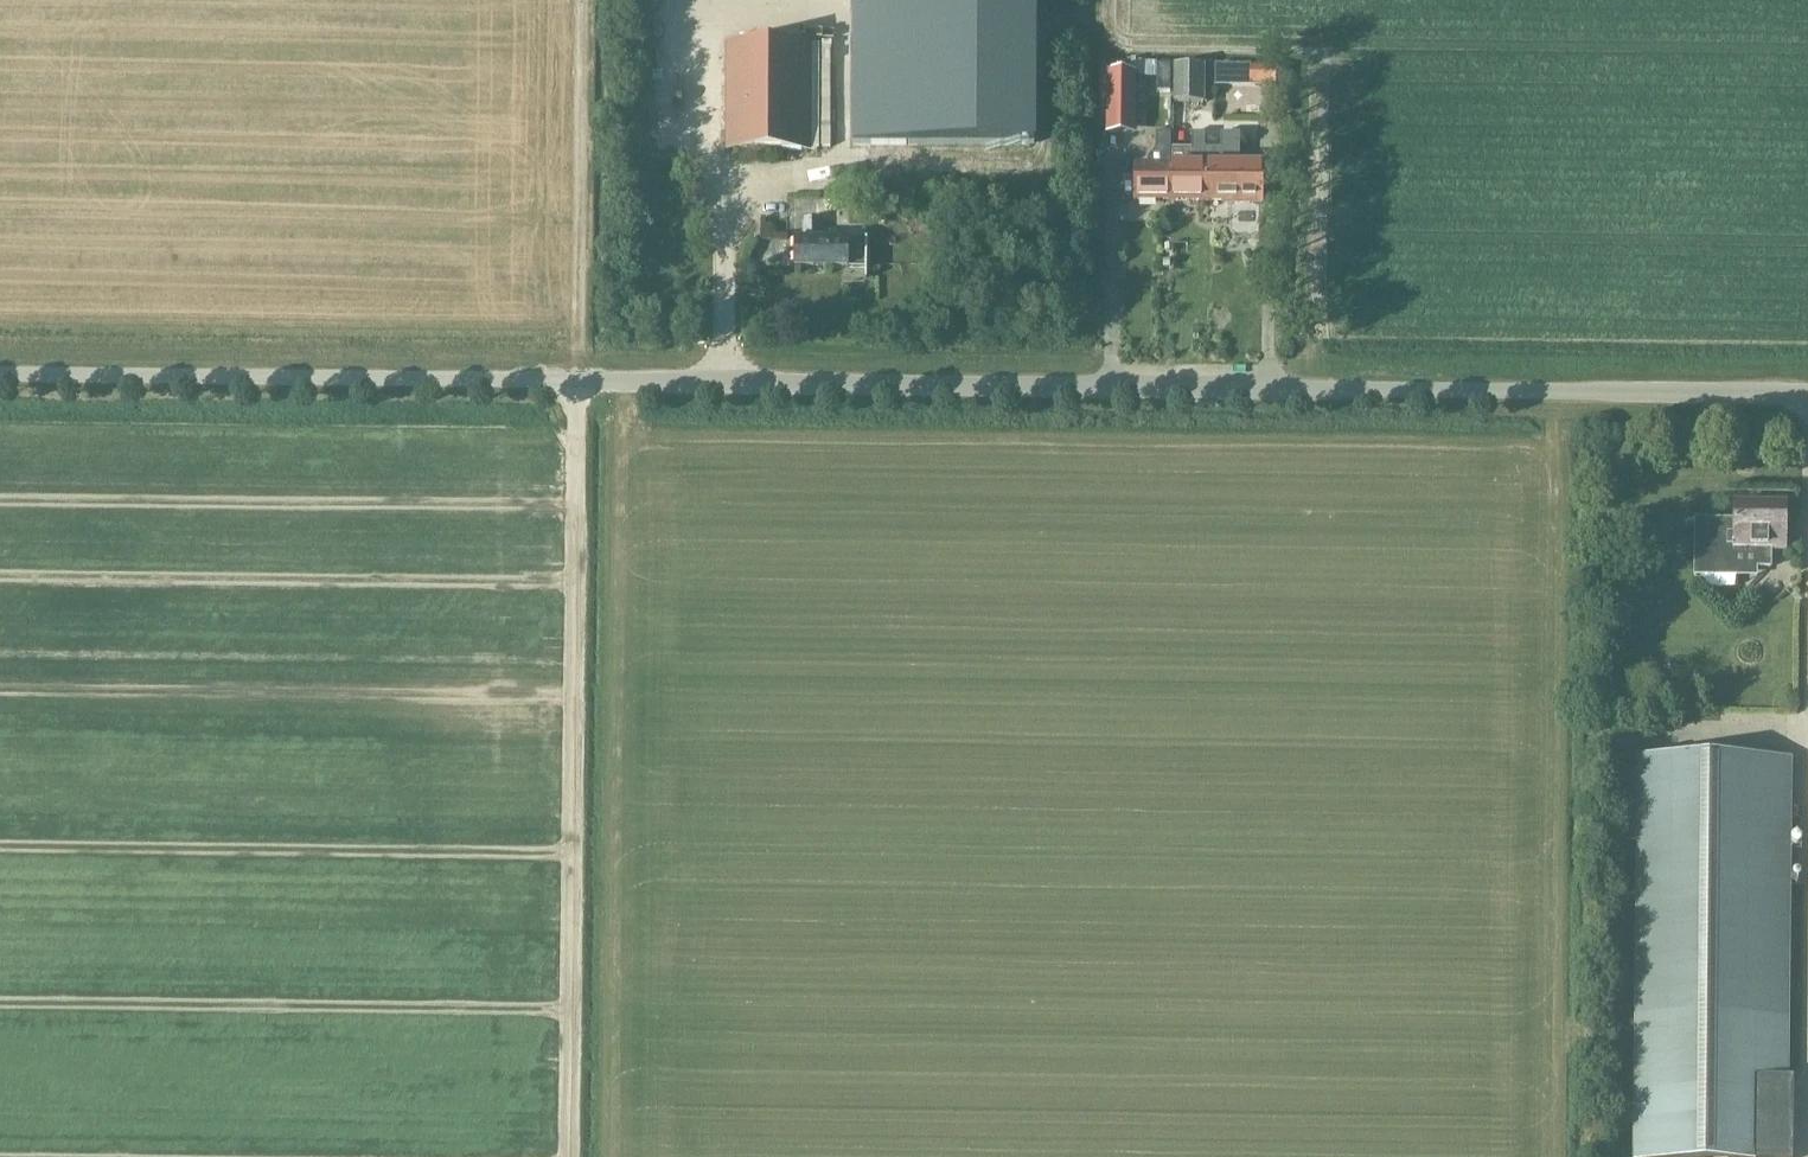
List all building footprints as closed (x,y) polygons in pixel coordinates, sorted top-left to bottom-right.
[(643,12),(658,12),(658,0),(643,0),(643,12)] [(1029,0),(852,0),(852,142),(881,142),(1029,143),(1029,0)] [(810,148),(810,43),(726,43),(726,149),(810,148)] [(1279,61),(1246,63),(1247,79),(1263,79),(1264,95),(1280,95),(1279,61)] [(1172,100),(1202,101),(1202,64),(1173,64),(1172,100)] [(1106,72),(1105,132),(1133,132),(1134,72),(1106,72)] [(1135,199),(1168,199),(1169,148),(1169,132),(1155,132),(1155,147),(1146,159),(1146,163),(1135,163),(1133,163),(1133,200),(1135,200),(1135,199)] [(1203,199),(1203,147),(1203,132),(1191,132),(1191,148),(1169,148),(1168,199),(1203,199)] [(1203,199),(1236,200),(1238,200),(1239,132),(1220,132),(1219,147),(1203,147),(1203,199)] [(1139,225),(1141,210),(1121,208),(1119,222),(1139,225)] [(846,240),(846,239),(819,239),(819,219),(803,219),(803,238),(794,238),(794,267),(847,267),(847,266),(866,267),(866,240),(846,240)] [(1784,551),(1784,532),(1785,504),(1732,503),(1731,518),(1693,518),(1692,574),(1756,575),(1756,566),(1771,566),(1771,550),(1784,551)] [(1626,756),(1625,842),(1635,842),(1632,1156),(1797,1156),(1798,1080),(1788,1080),(1791,757),(1626,756)]
